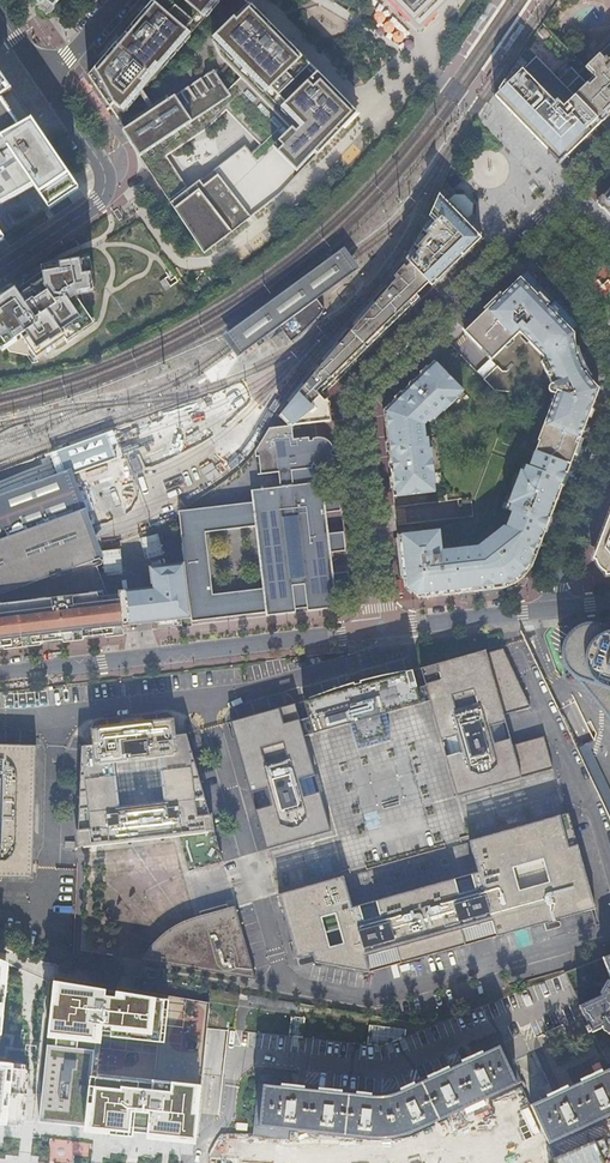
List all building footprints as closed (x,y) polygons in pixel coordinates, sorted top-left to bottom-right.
[(42,5),(48,14),(54,6),(50,0),(47,0),(42,5)] [(217,0),(189,0),(206,14),(217,0)] [(421,27),(449,0),(443,0),(421,22),(399,0),(394,0),(421,27)] [(421,22),(443,0),(399,0),(421,22)] [(263,87),(301,53),(250,2),(237,15),(233,11),(213,32),(248,71),(263,87)] [(123,111),(190,38),(149,3),(87,72),(109,106),(112,103),(123,111)] [(599,54),(601,56),(609,47),(609,44),(599,54)] [(601,56),(604,59),(605,58),(608,60),(609,59),(609,47),(601,56)] [(594,77),(609,94),(609,59),(608,60),(605,58),(604,59),(601,56),(599,54),(585,68),(594,77)] [(494,96),(495,96),(498,99),(500,97),(505,102),(504,104),(506,106),(505,107),(507,110),(508,109),(511,112),(512,110),(516,114),(515,115),(517,118),(516,119),(518,121),(519,120),(528,129),(528,130),(530,132),(531,132),(533,134),(534,133),(538,137),(537,138),(540,141),(539,142),(541,144),(542,143),(549,151),(548,152),(550,154),(553,152),(557,156),(559,158),(563,154),(566,157),(568,156),(567,155),(576,146),(577,147),(579,145),(578,144),(578,145),(576,143),(576,142),(580,139),(583,142),(591,133),(590,133),(589,134),(587,131),(598,120),(600,123),(600,124),(602,122),(602,121),(601,122),(596,116),(607,105),(609,107),(588,84),(587,83),(579,75),(567,87),(536,56),(520,72),(518,69),(517,69),(516,69),(516,68),(515,68),(514,68),(514,69),(513,69),(512,69),(512,70),(498,90),(499,92),(494,96)] [(358,110),(317,67),(282,104),(301,122),(296,127),(292,124),(279,137),(272,144),(300,172),(358,110)] [(81,188),(34,118),(21,126),(2,97),(14,89),(0,68),(0,134),(2,136),(0,137),(0,205),(34,185),(50,209),(81,188)] [(119,126),(140,155),(231,95),(227,89),(214,70),(119,126)] [(140,155),(169,200),(187,187),(166,155),(207,128),(226,110),(260,144),(266,138),(272,144),(279,137),(292,124),(276,111),(241,77),(227,89),(231,95),(140,155)] [(591,80),(609,99),(609,94),(594,77),(591,80)] [(587,83),(588,84),(609,107),(609,99),(591,80),(587,83)] [(498,99),(505,107),(506,106),(504,104),(505,102),(500,97),(498,99)] [(609,115),(609,107),(607,105),(596,116),(601,122),(602,121),(602,122),(609,115)] [(507,110),(516,119),(517,118),(515,115),(516,114),(512,110),(511,112),(508,109),(507,110)] [(518,121),(528,130),(528,129),(519,120),(518,121)] [(591,133),(600,124),(600,123),(598,120),(587,131),(589,134),(590,133),(591,133)] [(530,132),(539,142),(540,141),(537,138),(538,137),(534,133),(533,134),(531,132),(530,132)] [(278,195),(300,172),(272,144),(266,138),(260,144),(251,154),(244,146),(187,187),(169,200),(206,250),(278,195)] [(541,144),(548,152),(549,151),(542,143),(541,144)] [(567,155),(568,156),(577,147),(576,146),(567,155)] [(553,152),(550,154),(560,164),(566,157),(563,154),(559,158),(557,156),(553,152)] [(597,202),(609,215),(609,190),(597,202)] [(423,229),(406,259),(410,263),(429,282),(433,287),(452,268),(452,267),(462,257),(463,258),(483,239),(473,229),(469,225),(467,227),(463,223),(464,222),(448,205),(440,196),(440,195),(439,195),(431,214),(423,229)] [(454,199),(449,204),(469,225),(473,229),(478,224),(478,212),(466,200),(454,199)] [(449,204),(448,205),(464,222),(463,223),(467,227),(469,225),(449,204)] [(348,261),(340,250),(231,330),(239,341),(246,350),(283,323),(294,339),(299,335),(302,332),(306,328),(311,323),(316,319),(320,314),(324,310),(325,308),(318,298),(355,270),(348,261)] [(88,258),(83,259),(88,290),(93,289),(88,258)] [(13,288),(0,297),(0,340),(4,346),(19,336),(33,356),(44,349),(45,350),(53,345),(52,343),(61,337),(62,338),(80,327),(78,324),(88,318),(85,313),(77,301),(75,292),(81,291),(88,290),(83,259),(39,267),(40,274),(22,287),(15,291),(13,288)] [(283,414),(294,425),(330,421),(327,390),(326,388),(334,380),(336,382),(357,361),(356,359),(366,349),(368,351),(389,330),(388,329),(398,318),(399,319),(421,299),(416,295),(429,283),(429,282),(410,263),(406,268),(404,266),(396,274),(400,278),(388,292),(386,292),(384,293),(375,304),(372,302),(361,315),(365,319),(353,333),(351,333),(349,334),(339,345),(337,343),(325,356),(329,360),(317,374),(315,374),(313,375),(304,386),(301,384),(290,398),(292,400),(281,414),(282,415),(283,414)] [(158,279),(165,290),(178,281),(171,271),(158,279)] [(547,306),(520,278),(502,295),(507,301),(488,320),(483,314),(464,332),(491,360),(519,333),(544,358),(541,361),(552,385),(550,385),(549,387),(548,388),(548,389),(549,390),(549,391),(550,392),(551,393),(555,395),(538,441),(539,441),(535,451),(571,464),(574,454),(578,444),(572,442),(587,403),(593,405),(599,389),(596,385),(593,387),(586,379),(589,377),(586,372),(583,373),(575,356),(578,355),(577,349),(573,350),(572,339),(575,339),(574,333),(568,326),(565,328),(548,311),(550,308),(547,306)] [(81,291),(75,292),(77,301),(85,313),(81,291)] [(507,301),(502,295),(483,314),(488,320),(507,301)] [(568,326),(550,308),(548,311),(565,328),(568,326)] [(80,327),(62,338),(65,342),(92,324),(88,318),(78,324),(80,327)] [(583,373),(586,372),(585,371),(579,359),(578,355),(575,356),(583,373)] [(435,362),(434,361),(428,367),(421,374),(414,381),(415,381),(435,362)] [(391,469),(395,496),(435,491),(435,490),(434,490),(434,491),(432,491),(432,484),(434,483),(435,483),(431,448),(428,448),(427,443),(429,443),(428,437),(426,437),(424,425),(419,426),(422,422),(426,418),(429,421),(430,422),(434,418),(435,419),(444,411),(458,397),(456,395),(461,390),(463,391),(462,392),(463,392),(463,391),(435,362),(415,381),(416,382),(417,383),(411,389),(410,388),(409,387),(407,389),(409,390),(407,393),(405,391),(388,407),(390,409),(387,416),(385,416),(390,457),(392,456),(392,460),(390,460),(390,461),(392,461),(392,469),(391,469)] [(421,374),(428,367),(427,366),(420,373),(421,374)] [(593,387),(596,385),(592,381),(589,377),(586,379),(593,387)] [(395,399),(388,407),(405,391),(407,389),(409,387),(409,386),(402,392),(395,399)] [(394,398),(395,399),(402,392),(401,391),(394,398)] [(578,444),(581,438),(589,417),(592,409),(593,405),(587,403),(572,442),(578,444)] [(240,504),(241,528),(255,526),(275,524),(284,523),(283,516),(299,514),(299,516),(326,513),(324,494),(323,494),(322,483),(323,483),(323,482),(314,483),(312,468),(313,468),(312,465),(316,465),(316,467),(317,467),(321,467),(322,467),(325,466),(327,465),(329,464),(330,463),(331,462),(332,460),(333,459),(334,457),(334,456),(334,455),(332,455),(331,451),(334,451),(334,449),(333,447),(332,445),(331,443),(330,442),(329,441),(327,440),(326,439),(324,438),(322,438),(321,437),(318,437),(316,438),(315,438),(313,439),(313,441),(309,441),(309,437),(294,439),(288,440),(287,427),(292,426),(292,425),(270,428),(263,440),(261,443),(255,451),(256,457),(259,456),(276,455),(279,473),(280,487),(251,490),(253,502),(240,504)] [(578,444),(574,454),(577,455),(583,439),(581,438),(578,444)] [(512,512),(506,527),(542,540),(553,510),(555,507),(558,498),(559,495),(571,464),(535,451),(529,466),(526,465),(524,471),(521,470),(518,478),(517,478),(510,495),(511,495),(508,503),(511,504),(509,510),(512,512)] [(258,475),(279,473),(276,455),(259,456),(260,463),(257,464),(258,475)] [(524,471),(526,465),(524,464),(521,465),(517,478),(518,478),(521,470),(524,471)] [(314,483),(323,482),(329,481),(327,465),(325,466),(322,467),(321,467),(317,467),(316,467),(316,465),(312,465),(313,468),(312,468),(314,483)] [(97,549),(100,548),(97,541),(92,524),(83,499),(76,482),(72,470),(64,473),(68,485),(74,502),(83,527),(89,544),(95,560),(98,559),(99,559),(97,549)] [(64,473),(0,496),(0,594),(95,560),(89,544),(83,527),(74,502),(68,485),(64,473)] [(324,494),(326,513),(341,511),(340,511),(341,511),(339,492),(324,494)] [(240,504),(179,511),(180,519),(185,564),(190,606),(191,618),(192,622),(247,615),(245,591),(213,594),(206,532),(241,528),(240,504)] [(275,524),(282,586),(291,585),(290,579),(291,578),(292,591),(305,589),(304,584),(307,583),(306,577),(334,574),(332,563),(331,552),(321,553),(319,535),(329,534),(326,513),(299,516),(299,514),(283,516),(284,523),(275,524)] [(596,550),(596,551),(595,551),(595,552),(595,557),(595,559),(595,560),(597,560),(605,571),(605,572),(607,573),(609,574),(609,513),(596,550)] [(255,526),(263,589),(282,586),(275,524),(255,526)] [(407,587),(408,587),(409,589),(409,588),(416,593),(415,593),(417,595),(418,595),(418,594),(426,593),(426,596),(426,597),(429,596),(445,595),(448,594),(448,592),(456,591),(456,593),(459,593),(475,591),(478,591),(484,590),(483,586),(493,585),(494,589),(504,587),(516,583),(517,581),(517,580),(516,581),(514,578),(520,572),(522,576),(522,577),(524,576),(532,566),(536,555),(540,546),(542,540),(506,527),(504,526),(479,547),(442,551),(440,531),(440,530),(437,530),(401,535),(401,534),(398,535),(399,538),(401,556),(401,558),(403,576),(403,579),(407,579),(408,587),(407,587)] [(321,553),(331,552),(345,551),(346,551),(344,532),(343,532),(329,534),(319,535),(321,553)] [(99,559),(98,559),(95,560),(0,594),(0,644),(73,635),(74,638),(114,634),(113,630),(113,627),(124,626),(120,594),(108,595),(98,566),(101,565),(102,565),(102,564),(102,563),(103,563),(103,562),(103,561),(102,561),(102,560),(102,559),(101,559),(100,559),(99,559)] [(601,570),(605,572),(605,571),(597,560),(595,560),(598,566),(601,570)] [(187,587),(184,564),(149,568),(152,590),(120,594),(124,626),(158,623),(158,628),(182,626),(182,619),(190,618),(187,587)] [(245,591),(247,615),(267,613),(267,615),(266,615),(266,616),(296,612),(295,607),(307,606),(307,611),(337,607),(335,593),(350,591),(351,591),(348,572),(334,574),(306,577),(307,583),(304,584),(305,589),(292,591),(291,578),(290,579),(291,585),(282,586),(263,589),(245,591)] [(517,580),(517,581),(522,577),(522,576),(520,572),(514,578),(516,581),(517,580)] [(192,625),(247,618),(247,615),(192,622),(192,625)] [(581,615),(556,642),(559,658),(576,678),(609,690),(609,626),(581,615)] [(74,638),(73,635),(0,644),(0,647),(74,638)] [(480,722),(503,716),(530,708),(502,650),(501,647),(485,651),(421,669),(429,700),(440,741),(444,741),(448,756),(445,757),(456,797),(552,771),(543,737),(512,746),(488,752),(480,722)] [(350,724),(354,740),(357,750),(390,741),(387,732),(383,715),(421,704),(412,672),(373,682),(373,681),(357,685),(341,689),(341,691),(303,702),(312,735),(350,724)] [(279,812),(256,818),(265,850),(330,832),(319,792),(315,793),(311,777),(314,776),(303,735),(294,704),(230,722),(248,787),(270,781),(279,812)] [(512,746),(503,716),(480,722),(488,752),(512,746)] [(134,724),(104,728),(109,732),(112,761),(122,760),(149,757),(159,756),(165,803),(168,824),(173,824),(177,836),(182,854),(187,872),(204,868),(221,863),(190,751),(186,735),(175,736),(174,720),(160,721),(134,724)] [(109,732),(104,728),(91,729),(92,746),(82,746),(81,763),(77,848),(106,845),(146,840),(177,836),(173,824),(168,824),(165,803),(118,809),(112,761),(109,732)] [(32,882),(34,751),(11,751),(0,751),(0,883),(32,882)] [(583,760),(589,776),(599,773),(592,757),(583,760)] [(248,787),(256,818),(279,812),(270,781),(248,787)] [(400,965),(464,947),(458,924),(488,915),(495,939),(546,924),(547,929),(556,927),(555,922),(594,911),(568,815),(469,842),(477,874),(470,876),(471,879),(454,883),(453,881),(374,902),(375,905),(359,909),(358,906),(351,908),(342,877),(278,895),(295,959),(299,958),(300,963),(309,961),(308,956),(311,955),(313,964),(368,973),(363,950),(393,941),(400,965)] [(198,913),(201,923),(188,926),(175,933),(164,941),(154,951),(147,962),(254,980),(235,913),(228,915),(225,905),(198,913)] [(458,924),(464,947),(495,939),(488,915),(458,924)] [(368,973),(400,965),(393,941),(363,950),(368,973)] [(594,963),(565,974),(574,993),(579,991),(573,977),(595,967),(594,963)] [(609,981),(608,981),(605,985),(600,993),(602,995),(601,997),(580,1006),(586,1018),(589,1025),(592,1032),(593,1033),(603,1028),(604,1031),(603,1034),(607,1037),(609,1034),(609,1035),(609,981)] [(96,1038),(154,1045),(159,1003),(48,989),(42,1044),(32,1124),(84,1130),(185,1142),(192,1087),(165,1084),(164,1093),(90,1084),(94,1051),(96,1038)] [(301,1036),(303,1018),(291,1016),(289,1035),(301,1036)] [(367,1027),(367,1042),(404,1043),(405,1027),(367,1027)] [(484,1102),(521,1082),(512,1061),(501,1038),(471,1051),(475,1059),(423,1083),(412,1088),(405,1091),(399,1094),(395,1095),(391,1096),(387,1097),(382,1097),(377,1098),(372,1097),(366,1096),(291,1088),(291,1079),(260,1076),(254,1133),(288,1137),(290,1129),(357,1137),(369,1138),(376,1139),(381,1139),(386,1139),(392,1139),(396,1139),(402,1137),(407,1136),(412,1135),(415,1134),(465,1110),(484,1102)] [(604,1058),(608,1066),(609,1065),(609,1059),(602,1040),(597,1042),(604,1058)] [(545,1137),(548,1143),(609,1115),(609,1070),(608,1066),(604,1058),(582,1068),(587,1078),(553,1094),(548,1084),(543,1086),(547,1096),(531,1103),(545,1137)] [(0,1060),(0,1123),(22,1125),(28,1063),(0,1060)]
